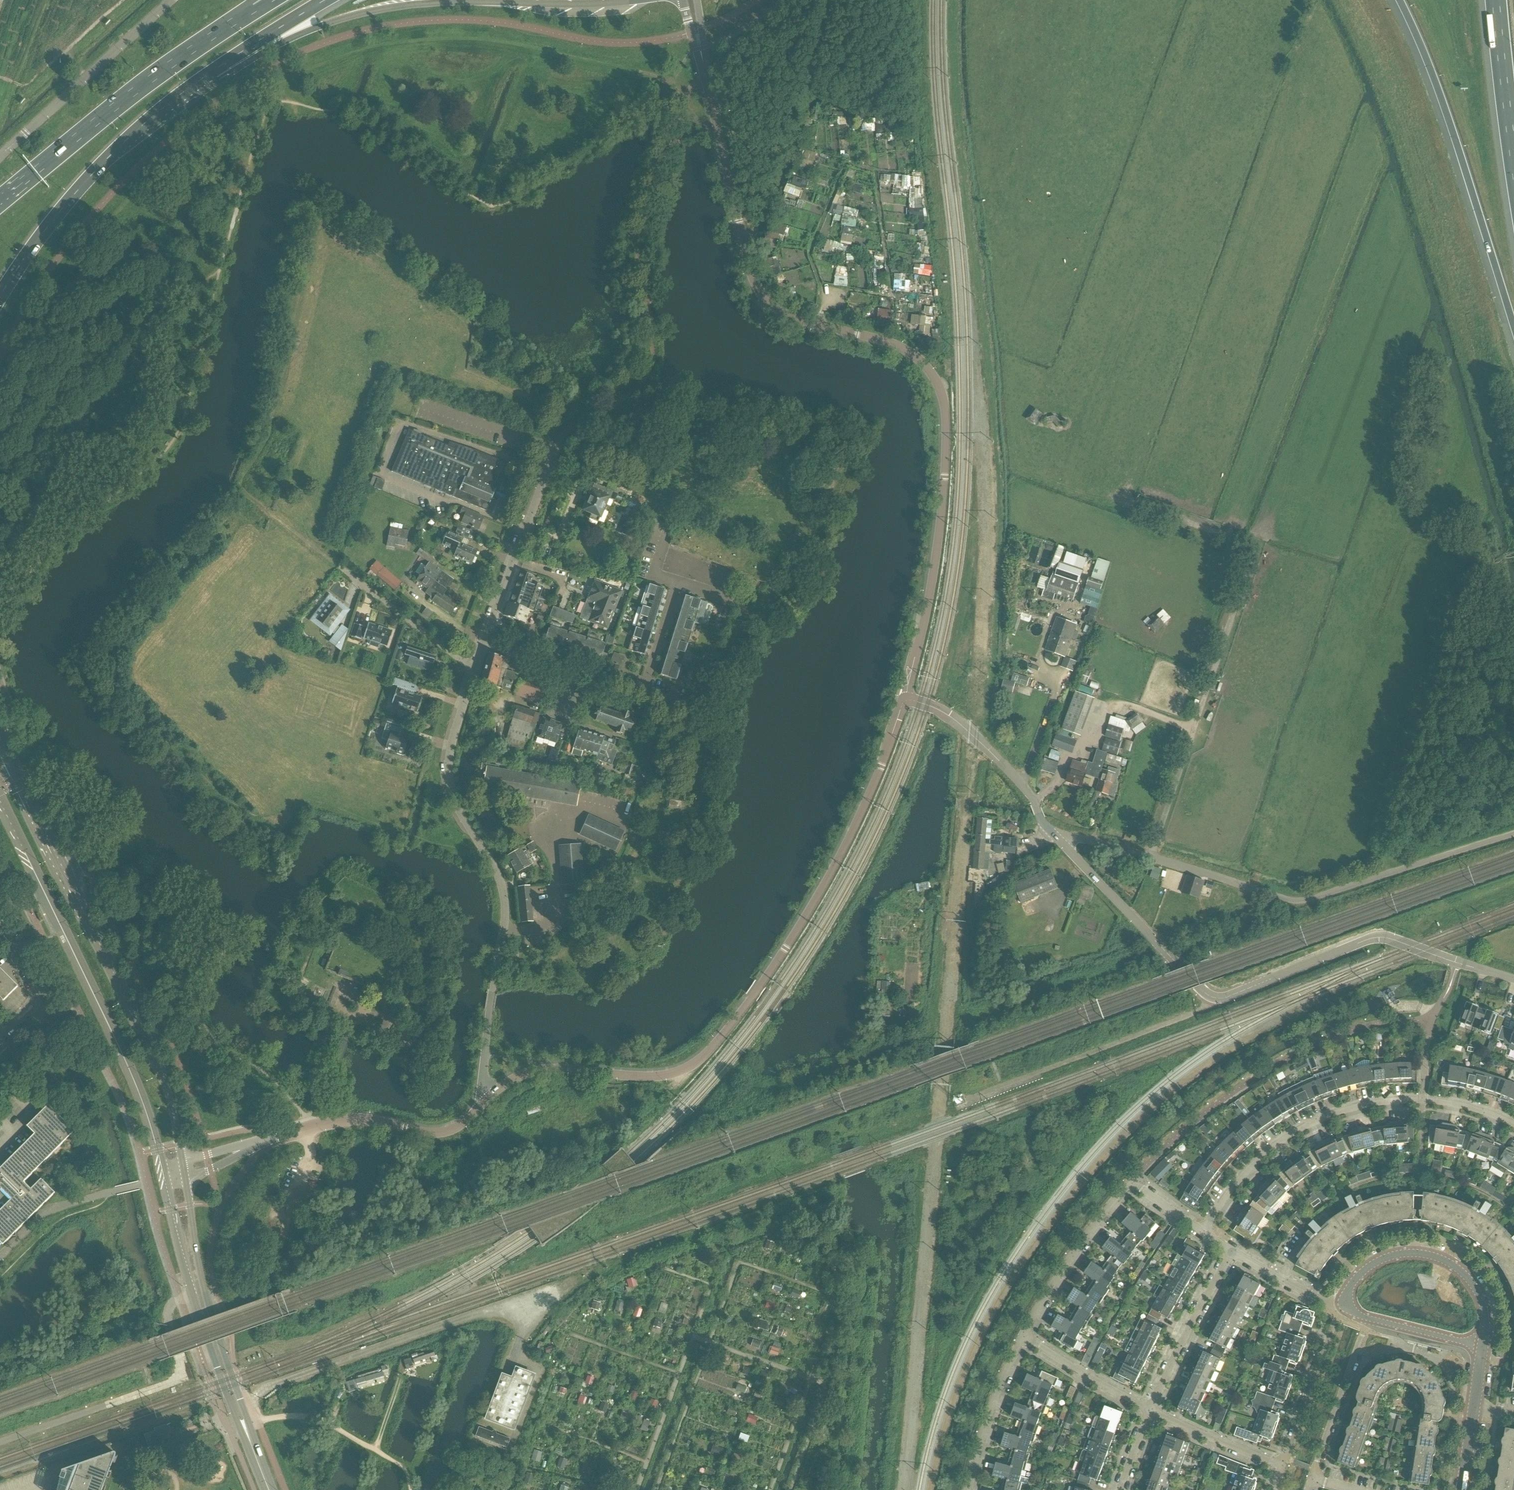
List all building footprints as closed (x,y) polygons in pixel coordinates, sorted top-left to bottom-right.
[(833,203),(845,207),(846,204),(846,200),(842,197),(836,195),(833,203)] [(833,204),(829,212),(843,217),(844,211),(845,207),(833,204)] [(1026,419),(1035,425),(1043,414),(1034,408),(1026,419)] [(1046,419),(1047,424),(1054,423),(1059,428),(1068,426),(1067,421),(1061,422),(1056,416),(1046,419)] [(729,437),(734,438),(733,444),(734,444),(736,438),(737,429),(729,429),(728,437),(727,437),(728,444),(729,444),(729,437)] [(435,490),(486,511),(489,503),(490,503),(492,498),(493,499),(495,495),(493,495),(495,490),(495,489),(506,463),(476,451),(473,456),(409,430),(404,442),(392,471),(392,472),(403,476),(402,476),(403,476),(413,480),(414,481),(424,485),(425,485),(435,489),(435,490)] [(799,453),(800,453),(802,447),(803,439),(795,437),(794,446),(795,452),(796,453),(796,446),(800,447),(799,453)] [(825,465),(833,473),(844,463),(836,454),(825,465)] [(665,471),(672,481),(685,472),(677,462),(665,471)] [(799,489),(799,490),(806,489),(805,488),(813,485),(810,478),(802,481),(797,484),(797,485),(803,483),(805,487),(799,489)] [(374,488),(381,490),(384,482),(377,480),(374,488)] [(611,483),(609,489),(616,492),(619,486),(611,483)] [(592,513),(589,518),(598,522),(608,497),(615,500),(617,495),(597,486),(595,492),(592,491),(592,490),(591,491),(589,490),(586,497),(588,498),(583,510),(584,511),(584,510),(592,513)] [(624,502),(626,505),(626,506),(627,508),(625,510),(627,511),(629,513),(632,513),(634,514),(637,513),(640,513),(639,510),(640,509),(641,508),(642,508),(641,507),(641,506),(641,505),(640,504),(640,503),(638,501),(637,500),(635,499),(633,498),(631,498),(628,498),(626,499),(625,500),(617,496),(616,499),(624,502)] [(457,520),(462,523),(478,530),(479,529),(481,530),(484,524),(481,523),(484,517),(468,510),(462,508),(457,520)] [(464,528),(459,525),(454,535),(448,532),(442,545),(456,551),(454,556),(471,564),(477,551),(460,544),(463,537),(472,540),(475,532),(464,528)] [(795,538),(810,539),(811,527),(796,526),(795,538)] [(386,546),(395,548),(396,544),(405,547),(409,531),(390,527),(386,546)] [(1095,569),(1107,573),(1111,562),(1099,558),(1095,569)] [(371,569),(377,575),(377,574),(396,590),(400,585),(403,587),(405,585),(384,567),(377,562),(371,569)] [(429,599),(436,604),(443,595),(454,580),(429,563),(416,581),(429,590),(427,593),(431,596),(430,596),(431,597),(429,599)] [(519,572),(514,588),(538,597),(542,587),(531,583),(533,577),(519,572)] [(1052,576),(1047,591),(1073,600),(1079,585),(1052,576)] [(1095,618),(1096,618),(1099,609),(1097,609),(1103,591),(1101,590),(1104,582),(1092,578),(1089,577),(1088,580),(1080,604),(1091,607),(1088,615),(1086,617),(1084,620),(1087,623),(1090,625),(1093,623),(1095,618)] [(595,581),(588,598),(615,608),(623,588),(609,582),(608,586),(595,581)] [(648,584),(641,607),(658,612),(665,590),(665,591),(666,590),(648,584)] [(514,588),(509,602),(529,610),(533,612),(535,606),(537,601),(538,597),(514,588)] [(317,611),(322,614),(318,619),(326,626),(323,630),(330,635),(332,633),(334,635),(329,642),(341,651),(348,630),(347,629),(347,630),(342,626),(342,625),(339,627),(338,626),(342,619),(341,619),(343,616),(340,613),(345,607),(338,602),(338,603),(336,601),(336,600),(330,595),(325,602),(325,603),(323,605),(323,604),(317,611)] [(443,595),(436,604),(451,613),(457,604),(451,601),(452,599),(448,596),(447,597),(443,595)] [(684,597),(677,618),(694,623),(701,601),(684,595),(683,596),(684,597)] [(615,608),(588,598),(580,618),(607,629),(615,608)] [(529,610),(509,602),(504,615),(524,623),(529,611),(533,612),(529,610)] [(641,607),(635,628),(651,634),(658,612),(641,607)] [(422,613),(429,618),(433,613),(426,608),(422,613)] [(555,618),(572,623),(575,615),(558,608),(555,618)] [(1045,650),(1065,657),(1071,640),(1075,641),(1079,632),(1075,631),(1077,625),(1057,617),(1045,650)] [(677,618),(671,639),(687,645),(694,623),(677,618)] [(545,640),(563,646),(568,633),(567,632),(560,630),(562,625),(551,621),(545,640)] [(360,639),(361,636),(364,637),(363,638),(371,641),(370,645),(378,648),(380,643),(388,646),(392,632),(368,624),(366,629),(364,628),(364,627),(355,624),(351,636),(360,639)] [(563,646),(582,652),(586,639),(586,638),(579,636),(580,631),(569,627),(567,632),(568,633),(563,646)] [(651,634),(635,628),(628,650),(645,655),(646,655),(645,654),(651,634)] [(586,639),(582,652),(601,658),(605,645),(597,642),(599,637),(588,633),(586,638),(586,639)] [(671,639),(664,661),(681,666),(687,645),(671,639)] [(399,644),(394,660),(399,661),(404,646),(399,644)] [(404,655),(409,656),(407,664),(426,670),(428,663),(433,664),(435,657),(407,647),(404,655)] [(501,669),(506,671),(509,659),(489,654),(481,683),(487,685),(485,690),(493,692),(495,687),(500,688),(503,680),(499,678),(501,669)] [(616,665),(614,670),(620,672),(625,660),(623,659),(623,658),(614,654),(610,662),(615,664),(616,665)] [(1070,670),(1073,671),(1076,661),(1065,657),(1061,667),(1070,670)] [(681,666),(664,661),(660,674),(659,674),(659,675),(676,680),(681,666)] [(515,673),(506,671),(501,669),(499,678),(503,680),(512,682),(515,673)] [(521,674),(515,695),(535,701),(541,703),(548,682),(521,674)] [(1023,676),(1020,684),(1027,686),(1030,678),(1023,676)] [(391,704),(417,712),(418,710),(419,710),(421,705),(419,705),(422,697),(414,695),(415,692),(416,692),(418,686),(395,678),(392,685),(397,686),(391,704)] [(509,691),(512,682),(503,680),(500,688),(509,691)] [(700,687),(706,690),(706,689),(715,691),(716,683),(708,682),(708,681),(702,681),(701,682),(708,683),(707,688),(700,686),(700,687)] [(1094,690),(1080,685),(1078,692),(1092,697),(1094,690)] [(536,725),(539,717),(540,714),(535,713),(534,712),(516,707),(513,718),(536,725)] [(634,719),(633,719),(628,717),(630,713),(631,713),(630,712),(629,712),(624,711),(624,710),(623,710),(624,711),(622,715),(618,714),(618,713),(617,712),(617,713),(612,712),(612,711),(611,710),(611,711),(606,710),(607,709),(606,708),(605,709),(600,708),(600,707),(599,707),(600,708),(598,711),(596,710),(594,715),(597,716),(596,719),(595,719),(595,720),(596,720),(601,721),(601,722),(602,722),(607,723),(606,724),(607,724),(608,724),(612,725),(612,726),(613,726),(618,727),(617,731),(615,732),(616,733),(617,732),(622,734),(622,735),(623,735),(623,734),(624,730),(629,731),(629,732),(630,732),(630,731),(634,730),(635,730),(635,729),(634,729),(636,725),(637,724),(636,724),(634,720),(634,719)] [(701,715),(701,718),(694,717),(694,718),(700,720),(709,722),(710,714),(702,713),(695,713),(695,714),(701,715)] [(1143,722),(1136,714),(1136,713),(1125,721),(1132,730),(1143,722)] [(562,724),(543,718),(537,737),(556,743),(562,724)] [(381,739),(384,740),(388,741),(386,748),(396,751),(396,752),(397,753),(397,754),(402,756),(403,756),(404,756),(404,755),(405,755),(405,754),(406,754),(406,753),(408,747),(408,746),(406,746),(408,738),(399,736),(402,726),(387,721),(381,739)] [(1105,736),(1118,740),(1120,741),(1124,729),(1109,724),(1105,736)] [(577,737),(576,739),(590,742),(592,733),(579,729),(577,737)] [(595,759),(601,761),(603,755),(614,760),(617,751),(612,749),(615,741),(611,740),(604,737),(592,733),(590,742),(587,752),(596,755),(595,759)] [(1057,734),(1055,740),(1053,746),(1072,753),(1077,741),(1057,734)] [(1106,738),(1105,740),(1102,751),(1117,755),(1121,743),(1106,738)] [(583,751),(587,752),(590,742),(576,739),(573,748),(574,748),(572,754),(581,756),(583,751)] [(567,740),(564,750),(569,752),(572,742),(567,740)] [(1062,753),(1052,750),(1049,758),(1059,762),(1062,753)] [(1067,781),(1082,786),(1085,775),(1098,778),(1107,752),(1098,750),(1093,764),(1089,763),(1088,765),(1075,761),(1074,763),(1073,762),(1067,781)] [(1126,765),(1127,760),(1124,759),(1125,759),(1108,754),(1106,761),(1123,765),(1126,765)] [(1041,770),(1055,775),(1059,763),(1045,759),(1041,770)] [(625,774),(631,776),(634,765),(628,763),(625,774)] [(483,789),(535,798),(576,806),(580,784),(498,769),(498,766),(482,764),(480,773),(483,774),(483,775),(486,775),(483,789)] [(1102,770),(1099,781),(1115,785),(1120,770),(1109,767),(1108,771),(1102,770)] [(1115,785),(1099,781),(1096,791),(1114,796),(1117,786),(1115,785)] [(666,808),(681,810),(682,798),(667,796),(666,808)] [(589,816),(586,836),(614,850),(623,832),(589,816)] [(978,818),(976,843),(991,845),(991,841),(986,840),(986,836),(991,837),(992,820),(988,820),(988,819),(978,818)] [(1002,846),(1018,847),(1019,839),(1003,838),(1002,846)] [(533,842),(532,842),(528,845),(532,852),(537,849),(533,842)] [(991,845),(976,843),(974,869),(983,869),(984,861),(988,861),(989,853),(985,852),(985,844),(991,845)] [(1002,853),(1003,846),(994,845),(994,846),(994,852),(997,854),(999,854),(1002,853)] [(560,847),(563,884),(583,882),(580,851),(560,847)] [(507,856),(507,857),(516,873),(530,865),(527,859),(530,858),(526,851),(523,852),(521,849),(507,856)] [(1014,884),(1021,903),(1058,888),(1051,870),(1014,884)] [(1113,870),(1126,885),(1129,876),(1123,874),(1113,870)] [(1005,872),(992,880),(996,887),(1009,878),(1005,872)] [(1187,875),(1182,892),(1198,898),(1204,881),(1187,875)] [(529,886),(518,887),(522,922),(533,921),(529,886)] [(590,915),(604,922),(609,910),(595,904),(590,915)] [(3,1001),(17,987),(0,969),(0,998),(3,1001)] [(290,991),(301,997),(308,983),(297,978),(290,991)] [(1475,1017),(1479,1019),(1482,1010),(1478,1008),(1479,1007),(1467,1002),(1459,1023),(1471,1027),(1475,1017)] [(1482,1010),(1479,1019),(1484,1021),(1480,1030),(1491,1035),(1499,1014),(1487,1010),(1487,1012),(1482,1010)] [(1513,1050),(1513,1032),(1513,1033),(1508,1030),(1503,1043),(1509,1045),(1508,1048),(1513,1050)] [(1491,1053),(1494,1044),(1490,1042),(1486,1051),(1491,1053)] [(1308,1060),(1311,1067),(1316,1065),(1313,1058),(1308,1060)] [(1353,1068),(1353,1070),(1357,1089),(1364,1088),(1364,1086),(1366,1086),(1366,1088),(1375,1086),(1372,1066),(1371,1062),(1368,1061),(1366,1061),(1365,1061),(1364,1061),(1362,1062),(1360,1063),(1353,1068)] [(1399,1063),(1391,1064),(1393,1084),(1400,1083),(1400,1082),(1402,1082),(1402,1083),(1417,1083),(1417,1070),(1412,1070),(1411,1063),(1399,1063)] [(1379,1065),(1372,1066),(1375,1086),(1384,1085),(1384,1083),(1386,1083),(1386,1085),(1393,1084),(1391,1064),(1384,1065),(1379,1065)] [(1294,1066),(1288,1069),(1291,1075),(1297,1072),(1294,1066)] [(1459,1088),(1465,1089),(1470,1070),(1463,1068),(1450,1066),(1449,1073),(1443,1072),(1441,1085),(1456,1087),(1457,1085),(1459,1086),(1459,1088)] [(1291,1075),(1288,1069),(1283,1072),(1286,1078),(1291,1075)] [(1314,1076),(1314,1077),(1323,1100),(1329,1098),(1329,1096),(1331,1095),(1331,1097),(1340,1094),(1334,1075),(1332,1070),(1314,1076)] [(1346,1071),(1334,1075),(1340,1094),(1349,1092),(1348,1090),(1350,1089),(1351,1091),(1357,1089),(1353,1070),(1346,1071)] [(1474,1091),(1483,1094),(1488,1075),(1476,1071),(1470,1070),(1465,1089),(1472,1091),(1472,1089),(1474,1089),(1474,1091)] [(1493,1097),(1500,1099),(1507,1081),(1500,1078),(1488,1075),(1483,1094),(1491,1096),(1492,1095),(1494,1095),(1493,1097)] [(1307,1079),(1296,1085),(1307,1107),(1315,1103),(1314,1102),(1316,1101),(1317,1103),(1323,1100),(1314,1077),(1307,1079)] [(1513,1106),(1513,1084),(1513,1083),(1507,1081),(1500,1099),(1506,1102),(1507,1100),(1509,1101),(1508,1103),(1513,1106)] [(1278,1094),(1281,1098),(1290,1116),(1296,1112),(1296,1111),(1298,1110),(1298,1111),(1307,1107),(1296,1085),(1284,1090),(1278,1094)] [(1274,1102),(1264,1109),(1275,1125),(1283,1120),(1282,1119),(1284,1118),(1285,1119),(1290,1116),(1281,1098),(1274,1102)] [(2,1244),(3,1245),(55,1192),(41,1178),(30,1189),(23,1182),(74,1131),(67,1123),(68,1122),(69,1122),(69,1121),(69,1120),(69,1119),(69,1118),(68,1118),(68,1117),(67,1117),(66,1117),(65,1117),(65,1118),(64,1118),(63,1120),(48,1104),(26,1126),(34,1134),(0,1168),(0,1200),(1,1201),(3,1201),(6,1203),(0,1210),(0,1246),(2,1244)] [(1254,1116),(1248,1120),(1261,1136),(1266,1131),(1265,1130),(1267,1129),(1268,1130),(1275,1125),(1264,1109),(1254,1116)] [(1243,1124),(1233,1133),(1247,1147),(1251,1144),(1254,1141),(1253,1140),(1254,1139),(1255,1140),(1261,1136),(1248,1120),(1243,1124)] [(1200,1128),(1203,1131),(1204,1133),(1211,1123),(1209,1121),(1200,1128)] [(1401,1121),(1395,1122),(1397,1144),(1409,1143),(1410,1143),(1411,1143),(1413,1143),(1414,1142),(1414,1124),(1402,1125),(1401,1121)] [(1389,1126),(1377,1127),(1380,1145),(1381,1145),(1382,1146),(1384,1145),(1385,1145),(1397,1144),(1395,1122),(1389,1122),(1389,1126)] [(1444,1152),(1445,1146),(1449,1124),(1443,1123),(1442,1127),(1430,1125),(1428,1143),(1429,1143),(1431,1144),(1432,1144),(1433,1144),(1435,1144),(1434,1150),(1444,1152)] [(1461,1149),(1462,1149),(1466,1132),(1455,1129),(1455,1126),(1449,1124),(1445,1146),(1457,1148),(1458,1149),(1459,1149),(1461,1149)] [(1364,1126),(1358,1128),(1364,1150),(1375,1147),(1377,1147),(1378,1146),(1379,1145),(1380,1145),(1377,1127),(1365,1130),(1364,1126)] [(1353,1134),(1342,1137),(1348,1154),(1349,1154),(1350,1154),(1352,1153),(1353,1153),(1364,1150),(1358,1128),(1352,1130),(1353,1134)] [(1466,1151),(1477,1155),(1485,1134),(1479,1132),(1478,1136),(1466,1132),(1462,1149),(1462,1150),(1463,1151),(1465,1151),(1466,1151)] [(1224,1141),(1220,1146),(1234,1160),(1239,1155),(1237,1154),(1239,1152),(1241,1154),(1247,1147),(1233,1133),(1224,1141)] [(1492,1161),(1493,1161),(1501,1145),(1490,1140),(1491,1137),(1485,1134),(1477,1155),(1488,1159),(1489,1160),(1491,1161),(1492,1161)] [(1329,1138),(1323,1141),(1333,1161),(1343,1156),(1345,1156),(1346,1155),(1347,1154),(1348,1154),(1342,1137),(1331,1142),(1329,1138)] [(1319,1147),(1308,1153),(1318,1168),(1320,1168),(1321,1167),(1322,1166),(1333,1161),(1323,1141),(1317,1144),(1319,1147)] [(1507,1170),(1513,1158),(1513,1148),(1513,1147),(1511,1151),(1501,1145),(1493,1161),(1491,1166),(1505,1174),(1507,1170)] [(1215,1152),(1207,1161),(1222,1174),(1228,1167),(1227,1165),(1228,1164),(1229,1165),(1234,1160),(1220,1146),(1215,1152)] [(1173,1152),(1167,1157),(1169,1160),(1170,1159),(1175,1155),(1173,1152)] [(1296,1156),(1291,1160),(1304,1178),(1314,1171),(1315,1171),(1316,1170),(1317,1169),(1318,1168),(1308,1153),(1299,1160),(1296,1156)] [(1164,1159),(1156,1168),(1163,1175),(1172,1166),(1164,1159)] [(1288,1167),(1279,1174),(1291,1188),(1293,1187),(1294,1186),(1295,1185),(1304,1178),(1291,1160),(1286,1164),(1288,1167)] [(1199,1171),(1195,1177),(1212,1188),(1215,1182),(1214,1181),(1215,1180),(1217,1181),(1222,1174),(1207,1161),(1206,1162),(1199,1171)] [(1414,1164),(1399,1165),(1399,1173),(1414,1172),(1414,1164)] [(1444,1176),(1454,1178),(1455,1172),(1446,1170),(1444,1176)] [(1267,1180),(1263,1185),(1283,1204),(1291,1197),(1286,1193),(1287,1192),(1288,1191),(1289,1190),(1290,1189),(1291,1188),(1279,1174),(1270,1183),(1267,1180)] [(1208,1194),(1212,1188),(1195,1177),(1191,1182),(1184,1194),(1180,1201),(1194,1210),(1196,1207),(1199,1209),(1202,1203),(1207,1196),(1205,1195),(1206,1193),(1208,1194)] [(1494,1191),(1482,1184),(1480,1188),(1492,1195),(1494,1191)] [(1261,1192),(1253,1201),(1267,1212),(1268,1212),(1272,1215),(1279,1208),(1280,1208),(1283,1204),(1263,1185),(1258,1189),(1261,1192)] [(1492,1195),(1502,1201),(1504,1202),(1507,1198),(1495,1190),(1492,1195)] [(1300,1258),(1296,1265),(1317,1277),(1317,1278),(1321,1271),(1327,1263),(1333,1255),(1331,1253),(1335,1249),(1337,1251),(1346,1243),(1345,1243),(1343,1241),(1354,1233),(1356,1236),(1365,1231),(1364,1228),(1370,1226),(1371,1228),(1380,1225),(1391,1222),(1390,1222),(1389,1220),(1403,1218),(1403,1221),(1413,1220),(1414,1220),(1414,1192),(1401,1193),(1401,1196),(1393,1197),(1384,1198),(1373,1201),(1364,1205),(1363,1202),(1361,1197),(1356,1199),(1359,1204),(1356,1206),(1352,1197),(1346,1200),(1350,1208),(1353,1207),(1354,1209),(1344,1214),(1343,1212),(1342,1212),(1334,1217),(1327,1223),(1329,1225),(1320,1233),(1318,1231),(1321,1229),(1315,1222),(1310,1227),(1316,1233),(1314,1236),(1314,1235),(1310,1232),(1307,1235),(1306,1235),(1313,1241),(1307,1248),(1300,1258)] [(1317,1197),(1318,1198),(1321,1202),(1326,1198),(1322,1193),(1317,1197)] [(1468,1236),(1477,1242),(1478,1242),(1477,1241),(1478,1239),(1489,1249),(1487,1251),(1494,1258),(1496,1256),(1500,1261),(1498,1263),(1503,1272),(1509,1281),(1509,1280),(1511,1279),(1513,1287),(1513,1241),(1513,1242),(1505,1234),(1507,1232),(1507,1231),(1500,1225),(1493,1219),(1492,1219),(1493,1219),(1491,1222),(1481,1215),(1483,1213),(1485,1215),(1490,1207),(1485,1204),(1480,1212),(1477,1210),(1480,1205),(1476,1203),(1473,1208),(1472,1210),(1463,1206),(1452,1202),(1444,1199),(1436,1198),(1436,1195),(1437,1194),(1423,1193),(1421,1221),(1432,1222),(1432,1221),(1431,1221),(1432,1219),(1445,1222),(1444,1225),(1454,1229),(1463,1233),(1464,1230),(1470,1233),(1468,1236)] [(1311,1204),(1313,1208),(1321,1202),(1318,1198),(1311,1204)] [(1243,1209),(1240,1214),(1258,1226),(1265,1216),(1266,1216),(1267,1214),(1267,1213),(1267,1212),(1253,1201),(1247,1211),(1243,1209)] [(1131,1213),(1127,1218),(1147,1236),(1152,1231),(1151,1230),(1156,1223),(1146,1214),(1140,1221),(1131,1213)] [(1263,1230),(1258,1226),(1240,1214),(1236,1219),(1239,1222),(1234,1230),(1243,1237),(1243,1238),(1245,1240),(1251,1244),(1253,1244),(1256,1243),(1263,1232),(1262,1231),(1263,1230)] [(1131,1231),(1126,1237),(1136,1247),(1142,1240),(1143,1241),(1147,1236),(1127,1218),(1122,1223),(1131,1231)] [(1285,1226),(1291,1231),(1295,1227),(1289,1222),(1285,1226)] [(1160,1231),(1153,1241),(1158,1245),(1165,1234),(1160,1231)] [(1174,1238),(1169,1235),(1162,1245),(1167,1248),(1174,1238)] [(1111,1237),(1107,1242),(1128,1259),(1132,1254),(1131,1253),(1136,1247),(1126,1237),(1120,1244),(1111,1237)] [(1188,1246),(1182,1257),(1198,1266),(1206,1253),(1201,1250),(1199,1252),(1202,1247),(1187,1238),(1184,1244),(1188,1246)] [(765,1248),(771,1250),(773,1242),(767,1240),(765,1248)] [(1158,1245),(1153,1241),(1150,1246),(1155,1249),(1158,1245)] [(1112,1255),(1107,1262),(1118,1270),(1123,1264),(1124,1265),(1128,1259),(1107,1242),(1102,1248),(1112,1255)] [(698,1254),(700,1260),(708,1258),(706,1252),(698,1254)] [(1178,1254),(1172,1265),(1192,1277),(1192,1276),(1195,1271),(1197,1272),(1200,1267),(1198,1266),(1182,1257),(1178,1254)] [(1092,1262),(1088,1268),(1110,1283),(1114,1277),(1113,1277),(1118,1270),(1107,1262),(1102,1269),(1092,1262)] [(1166,1275),(1170,1277),(1186,1287),(1189,1281),(1191,1283),(1194,1278),(1192,1276),(1192,1277),(1172,1265),(1166,1275)] [(1094,1280),(1089,1287),(1104,1297),(1109,1290),(1107,1288),(1110,1283),(1088,1268),(1084,1273),(1094,1280)] [(1245,1273),(1238,1286),(1238,1287),(1254,1296),(1260,1285),(1249,1278),(1250,1276),(1245,1273)] [(1170,1277),(1164,1288),(1180,1297),(1183,1292),(1185,1293),(1188,1288),(1186,1287),(1170,1277)] [(775,1282),(772,1289),(779,1291),(782,1285),(775,1282)] [(1153,1296),(1158,1298),(1174,1308),(1177,1302),(1179,1303),(1182,1298),(1180,1297),(1164,1288),(1159,1285),(1153,1296)] [(1235,1291),(1232,1297),(1249,1306),(1254,1296),(1238,1287),(1238,1286),(1236,1285),(1233,1290),(1235,1291)] [(1360,1288),(1361,1286),(1360,1285),(1359,1287),(1358,1290),(1357,1293),(1356,1296),(1357,1299),(1357,1301),(1359,1304),(1361,1307),(1363,1309),(1366,1311),(1370,1312),(1375,1313),(1433,1328),(1457,1334),(1459,1334),(1463,1334),(1467,1333),(1469,1332),(1471,1331),(1474,1328),(1476,1325),(1477,1322),(1477,1321),(1478,1318),(1477,1316),(1477,1314),(1476,1315),(1477,1316),(1477,1318),(1476,1321),(1476,1322),(1475,1324),(1474,1326),(1473,1327),(1471,1330),(1469,1331),(1467,1332),(1463,1333),(1459,1333),(1457,1333),(1454,1332),(1368,1311),(1365,1309),(1363,1308),(1362,1306),(1359,1304),(1359,1302),(1358,1299),(1357,1296),(1358,1293),(1358,1290),(1360,1288)] [(1075,1288),(1071,1294),(1094,1308),(1097,1303),(1100,1304),(1104,1297),(1089,1287),(1085,1294),(1075,1288)] [(1077,1306),(1073,1313),(1088,1322),(1093,1315),(1091,1313),(1094,1308),(1071,1294),(1067,1300),(1077,1306)] [(1230,1302),(1227,1307),(1226,1308),(1243,1317),(1249,1306),(1232,1297),(1230,1296),(1227,1301),(1230,1302)] [(1151,1309),(1148,1315),(1159,1320),(1162,1315),(1170,1320),(1173,1314),(1171,1313),(1174,1308),(1158,1298),(1151,1309)] [(593,1301),(591,1308),(597,1310),(600,1303),(593,1301)] [(617,1301),(615,1308),(621,1310),(623,1303),(617,1301)] [(764,1308),(772,1311),(774,1305),(767,1302),(764,1308)] [(1282,1321),(1281,1323),(1297,1328),(1299,1323),(1311,1327),(1315,1317),(1313,1317),(1315,1312),(1308,1310),(1309,1308),(1297,1305),(1294,1314),(1285,1311),(1284,1315),(1282,1314),(1280,1320),(1282,1321)] [(1224,1313),(1221,1318),(1237,1327),(1243,1317),(1226,1308),(1227,1307),(1224,1306),(1222,1311),(1224,1313)] [(1058,1315),(1055,1321),(1079,1334),(1082,1329),(1084,1330),(1088,1322),(1073,1313),(1069,1320),(1058,1315)] [(1141,1318),(1135,1330),(1157,1340),(1160,1334),(1162,1335),(1164,1330),(1162,1329),(1156,1326),(1159,1320),(1148,1315),(1145,1320),(1141,1318)] [(1218,1323),(1215,1329),(1232,1338),(1237,1327),(1221,1318),(1219,1317),(1216,1322),(1218,1323)] [(653,1325),(659,1327),(661,1321),(655,1319),(653,1325)] [(767,1324),(760,1321),(758,1327),(765,1330),(767,1324)] [(1079,1334),(1055,1321),(1052,1327),(1062,1333),(1058,1340),(1074,1349),(1078,1341),(1076,1339),(1079,1334)] [(1360,1330),(1338,1322),(1338,1323),(1359,1331),(1360,1330)] [(1288,1333),(1283,1345),(1303,1352),(1306,1342),(1305,1341),(1306,1337),(1295,1333),(1297,1328),(1281,1323),(1279,1330),(1288,1333)] [(783,1330),(777,1327),(775,1334),(781,1336),(783,1330)] [(674,1336),(680,1338),(683,1331),(677,1328),(674,1336)] [(1215,1343),(1213,1348),(1223,1354),(1226,1349),(1232,1338),(1215,1329),(1212,1334),(1210,1333),(1207,1338),(1215,1343)] [(1135,1330),(1130,1340),(1151,1351),(1154,1352),(1156,1347),(1154,1346),(1157,1340),(1135,1330)] [(760,1342),(753,1339),(751,1345),(758,1348),(760,1342)] [(1125,1351),(1129,1353),(1146,1361),(1146,1362),(1148,1363),(1151,1357),(1149,1356),(1151,1351),(1130,1340),(1125,1351)] [(1098,1344),(1092,1342),(1086,1353),(1092,1356),(1098,1344)] [(1274,1355),(1272,1362),(1284,1366),(1285,1361),(1296,1365),(1298,1361),(1299,1362),(1303,1352),(1283,1345),(1279,1356),(1274,1355)] [(779,1349),(770,1346),(768,1352),(777,1355),(779,1349)] [(1201,1357),(1198,1363),(1215,1371),(1221,1359),(1223,1354),(1213,1348),(1210,1354),(1201,1350),(1199,1356),(1201,1357)] [(1103,1354),(1098,1351),(1092,1362),(1098,1365),(1103,1354)] [(1129,1353),(1124,1364),(1141,1372),(1143,1374),(1146,1368),(1143,1367),(1146,1362),(1146,1361),(1129,1353)] [(1358,1391),(1356,1390),(1363,1368),(1366,1366),(1370,1363),(1373,1361),(1376,1359),(1382,1356),(1386,1355),(1390,1354),(1395,1353),(1399,1353),(1403,1353),(1407,1354),(1411,1354),(1415,1355),(1420,1357),(1423,1359),(1427,1361),(1430,1363),(1433,1366),(1436,1368),(1439,1371),(1441,1374),(1443,1376),(1445,1379),(1447,1383),(1448,1386),(1450,1390),(1446,1412),(1444,1412),(1447,1413),(1450,1390),(1449,1386),(1447,1383),(1445,1379),(1443,1376),(1441,1373),(1439,1370),(1437,1368),(1433,1365),(1431,1363),(1427,1360),(1423,1358),(1420,1357),(1415,1355),(1411,1354),(1407,1353),(1403,1353),(1399,1353),(1395,1353),(1390,1354),(1386,1355),(1381,1356),(1376,1359),(1372,1361),(1370,1363),(1365,1366),(1363,1368),(1355,1390),(1358,1391)] [(413,1366),(410,1357),(404,1359),(407,1368),(413,1366)] [(1265,1381),(1270,1383),(1290,1390),(1293,1380),(1291,1379),(1293,1375),(1282,1372),(1284,1366),(1272,1362),(1266,1360),(1263,1368),(1269,1370),(1265,1381)] [(1124,1364),(1119,1361),(1119,1362),(1120,1362),(1112,1378),(1109,1376),(1109,1377),(1124,1384),(1125,1384),(1124,1384),(1126,1379),(1130,1381),(1129,1383),(1134,1385),(1141,1372),(1124,1364)] [(1425,1409),(1424,1419),(1439,1421),(1439,1418),(1442,1418),(1444,1412),(1444,1409),(1444,1407),(1444,1404),(1444,1401),(1444,1399),(1443,1396),(1443,1393),(1442,1391),(1441,1388),(1440,1386),(1438,1384),(1437,1381),(1436,1379),(1434,1377),(1432,1375),(1430,1373),(1428,1371),(1426,1369),(1424,1368),(1421,1367),(1419,1365),(1416,1364),(1414,1363),(1410,1362),(1408,1362),(1405,1361),(1403,1361),(1400,1361),(1397,1361),(1395,1361),(1392,1362),(1389,1362),(1386,1363),(1384,1364),(1381,1365),(1379,1367),(1376,1368),(1374,1369),(1372,1371),(1370,1373),(1368,1375),(1366,1377),(1365,1379),(1363,1381),(1362,1383),(1360,1385),(1359,1388),(1358,1390),(1358,1391),(1356,1397),(1360,1398),(1358,1401),(1373,1406),(1376,1397),(1376,1396),(1377,1394),(1378,1392),(1379,1390),(1380,1389),(1382,1387),(1383,1386),(1385,1385),(1387,1384),(1388,1383),(1390,1382),(1392,1381),(1394,1380),(1396,1380),(1398,1380),(1400,1380),(1402,1380),(1404,1380),(1406,1380),(1408,1381),(1410,1382),(1411,1382),(1413,1383),(1415,1384),(1416,1386),(1418,1387),(1419,1389),(1421,1390),(1422,1392),(1423,1394),(1424,1395),(1424,1397),(1425,1399),(1425,1401),(1425,1403),(1426,1405),(1425,1407),(1425,1409)] [(1191,1373),(1193,1374),(1211,1381),(1215,1371),(1198,1363),(1196,1369),(1193,1368),(1191,1373)] [(485,1419),(513,1429),(534,1374),(516,1368),(512,1378),(502,1374),(485,1419)] [(763,1370),(762,1373),(760,1373),(758,1379),(765,1381),(768,1372),(763,1370)] [(1028,1374),(1025,1380),(1050,1391),(1052,1386),(1055,1387),(1059,1378),(1042,1371),(1039,1379),(1028,1374)] [(1186,1384),(1188,1385),(1206,1393),(1211,1381),(1193,1374),(1191,1379),(1188,1379),(1186,1384)] [(585,1383),(591,1385),(594,1378),(587,1376),(585,1383)] [(347,1387),(355,1385),(353,1379),(346,1382),(347,1387)] [(1033,1392),(1030,1400),(1046,1406),(1050,1398),(1047,1397),(1050,1391),(1025,1380),(1022,1387),(1033,1392)] [(1257,1392),(1254,1399),(1270,1405),(1272,1400),(1283,1403),(1284,1399),(1286,1400),(1290,1390),(1270,1383),(1266,1395),(1257,1392)] [(1181,1395),(1183,1396),(1201,1403),(1206,1393),(1188,1385),(1186,1390),(1184,1389),(1181,1395)] [(1066,1398),(1071,1401),(1077,1388),(1071,1386),(1066,1398)] [(629,1398),(635,1401),(638,1393),(632,1391),(629,1398)] [(1079,1391),(1074,1403),(1080,1405),(1085,1394),(1079,1391)] [(1183,1396),(1178,1407),(1177,1409),(1183,1412),(1184,1409),(1190,1412),(1190,1413),(1192,1413),(1196,1415),(1196,1413),(1197,1413),(1198,1419),(1199,1419),(1200,1419),(1202,1418),(1203,1417),(1204,1416),(1205,1415),(1205,1414),(1206,1413),(1206,1412),(1206,1411),(1206,1410),(1205,1409),(1205,1407),(1204,1406),(1203,1405),(1202,1404),(1201,1404),(1201,1403),(1183,1396)] [(648,1406),(655,1408),(657,1402),(651,1399),(648,1406)] [(1259,1416),(1257,1421),(1276,1428),(1280,1418),(1278,1418),(1279,1414),(1268,1410),(1270,1405),(1254,1399),(1251,1400),(1253,1404),(1252,1407),(1255,1408),(1259,1416)] [(1016,1403),(1013,1409),(1039,1419),(1041,1413),(1043,1414),(1046,1406),(1030,1400),(1027,1407),(1016,1403)] [(1378,1408),(1373,1406),(1358,1401),(1355,1411),(1374,1417),(1378,1408)] [(599,1410),(605,1412),(608,1404),(602,1402),(599,1410)] [(727,1412),(735,1415),(737,1409),(729,1406),(727,1412)] [(1105,1406),(1101,1418),(1118,1424),(1119,1424),(1124,1410),(1118,1408),(1117,1410),(1105,1406)] [(622,1415),(629,1417),(631,1411),(624,1408),(622,1415)] [(1022,1420),(1019,1428),(1036,1434),(1039,1426),(1037,1425),(1039,1419),(1013,1409),(1011,1416),(1022,1420)] [(1371,1427),(1374,1417),(1355,1411),(1352,1420),(1371,1427)] [(1225,1414),(1219,1412),(1215,1423),(1221,1425),(1225,1414)] [(1096,1416),(1092,1427),(1114,1435),(1116,1429),(1119,1430),(1121,1425),(1119,1424),(1118,1424),(1101,1418),(1096,1416)] [(642,1425),(648,1427),(651,1420),(645,1417),(642,1425)] [(1418,1418),(1417,1428),(1437,1431),(1439,1421),(1424,1419),(1418,1418)] [(1368,1437),(1371,1427),(1352,1420),(1348,1430),(1368,1437)] [(1276,1428),(1257,1421),(1253,1433),(1237,1427),(1234,1435),(1243,1439),(1244,1441),(1247,1440),(1257,1443),(1259,1438),(1269,1442),(1271,1438),(1273,1438),(1276,1428)] [(475,1436),(506,1447),(510,1438),(496,1433),(496,1432),(496,1431),(495,1431),(495,1430),(494,1430),(493,1430),(492,1431),(479,1427),(475,1436)] [(1088,1438),(1092,1440),(1110,1447),(1110,1446),(1112,1440),(1115,1441),(1117,1436),(1114,1435),(1092,1427),(1088,1438)] [(1005,1433),(1003,1439),(1029,1447),(1031,1442),(1034,1442),(1036,1434),(1019,1428),(1017,1436),(1005,1433)] [(1417,1428),(1416,1438),(1436,1441),(1437,1431),(1417,1428)] [(1504,1438),(1513,1440),(1513,1429),(1505,1428),(1504,1438)] [(1364,1446),(1368,1437),(1348,1430),(1345,1440),(1364,1446)] [(1167,1435),(1163,1446),(1163,1447),(1185,1455),(1189,1443),(1172,1437),(1173,1435),(1168,1433),(1167,1435)] [(1088,1438),(1084,1450),(1106,1458),(1106,1457),(1108,1452),(1110,1453),(1112,1447),(1110,1446),(1110,1447),(1092,1440),(1088,1438)] [(1416,1438),(1414,1448),(1434,1451),(1436,1441),(1416,1438)] [(1502,1449),(1513,1451),(1513,1440),(1504,1438),(1502,1449)] [(1012,1449),(1010,1457),(1027,1462),(1030,1454),(1027,1453),(1029,1447),(1003,1439),(1001,1446),(1012,1449)] [(1361,1456),(1364,1446),(1345,1440),(1342,1449),(1361,1456)] [(713,1453),(720,1456),(722,1449),(715,1446),(713,1453)] [(1161,1452),(1159,1458),(1158,1458),(1181,1466),(1185,1455),(1163,1447),(1163,1446),(1160,1446),(1158,1451),(1161,1452)] [(1414,1448),(1413,1458),(1433,1461),(1434,1451),(1414,1448)] [(1201,1461),(1207,1463),(1211,1452),(1205,1449),(1201,1461)] [(1356,1469),(1361,1456),(1342,1449),(1337,1462),(1356,1469)] [(1500,1459),(1513,1462),(1513,1451),(1502,1449),(1500,1459)] [(1084,1450),(1079,1461),(1102,1469),(1104,1463),(1106,1464),(1108,1458),(1106,1457),(1106,1458),(1084,1450)] [(102,1484),(114,1454),(114,1453),(113,1452),(78,1464),(62,1469),(56,1489),(100,1489),(102,1484)] [(532,1459),(535,1460),(539,1461),(541,1454),(534,1452),(532,1459)] [(1234,1486),(1246,1489),(1254,1489),(1257,1483),(1255,1482),(1257,1478),(1251,1476),(1253,1471),(1248,1469),(1249,1467),(1233,1461),(1220,1455),(1217,1464),(1226,1467),(1225,1470),(1238,1475),(1234,1486)] [(996,1463),(994,1469),(1021,1476),(1022,1470),(1025,1471),(1027,1462),(1010,1457),(1008,1466),(996,1463)] [(1157,1463),(1155,1469),(1154,1469),(1172,1476),(1177,1478),(1181,1466),(1158,1458),(1159,1458),(1156,1457),(1154,1462),(1157,1463)] [(557,1466),(563,1468),(566,1460),(560,1458),(557,1466)] [(1413,1458),(1411,1468),(1431,1471),(1433,1461),(1413,1458)] [(1498,1470),(1513,1472),(1513,1462),(1500,1459),(1498,1470)] [(1080,1474),(1078,1481),(1089,1484),(1091,1478),(1100,1481),(1102,1476),(1100,1475),(1102,1469),(1079,1461),(1075,1472),(1080,1474)] [(464,1472),(469,1480),(475,1476),(469,1468),(464,1472)] [(810,1468),(808,1474),(816,1477),(818,1471),(810,1468)] [(1153,1474),(1151,1480),(1150,1481),(1168,1487),(1172,1476),(1154,1469),(1155,1469),(1152,1468),(1150,1474),(1153,1474)] [(1431,1471),(1411,1468),(1409,1482),(1429,1485),(1431,1471)] [(1015,1489),(1020,1489),(1022,1485),(1028,1485),(1029,1478),(1021,1476),(994,1469),(993,1476),(1004,1479),(1002,1487),(1015,1489)] [(1497,1480),(1513,1483),(1513,1472),(1498,1470),(1497,1480)] [(619,1471),(616,1478),(623,1480),(625,1472),(619,1471)] [(524,1482),(531,1484),(534,1475),(528,1473),(524,1482)] [(723,1480),(731,1483),(733,1477),(725,1474),(723,1480)] [(1173,1489),(1168,1487),(1150,1481),(1151,1480),(1148,1479),(1146,1485),(1149,1486),(1147,1489),(1173,1489)] [(1495,1489),(1513,1489),(1513,1483),(1497,1480),(1495,1489)] [(1089,1484),(1078,1481),(1076,1487),(1075,1489),(1070,1487),(1070,1489),(1087,1489),(1089,1484)]
